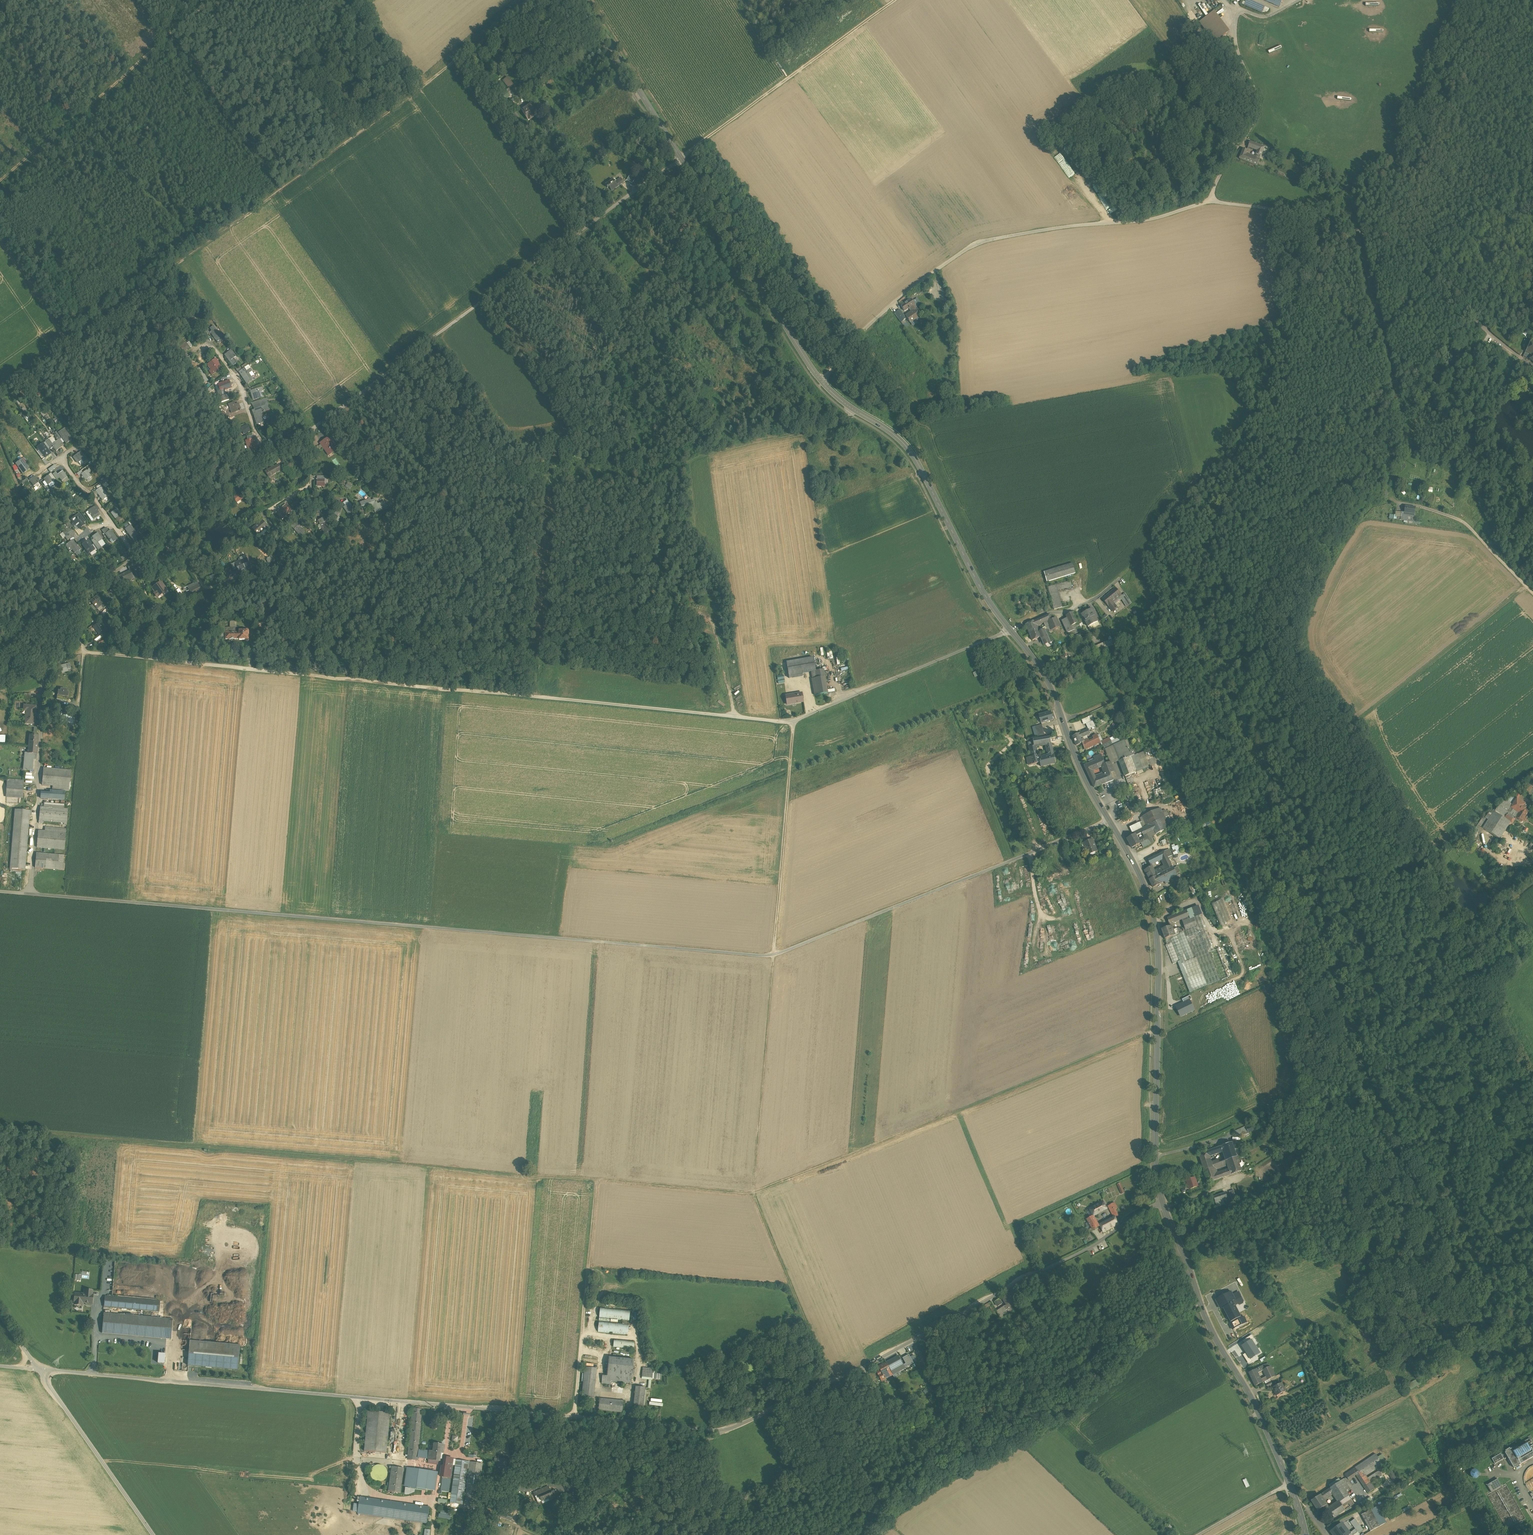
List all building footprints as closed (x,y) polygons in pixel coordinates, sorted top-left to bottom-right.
[(1249,0),(1246,0),(1245,3),(1243,2),(1242,5),(1262,14),(1262,13),(1264,8),(1265,7),(1249,0)] [(1343,13),(1353,6),(1352,3),(1341,11),(1343,13)] [(1231,30),(1216,11),(1199,23),(1215,43),(1231,30)] [(1283,29),(1271,33),(1272,36),(1271,36),(1272,39),(1284,34),(1283,29)] [(502,43),(493,48),(496,53),(499,52),(499,53),(500,52),(499,52),(505,49),(502,43)] [(528,53),(525,55),(524,53),(522,54),(523,56),(522,56),(526,63),(532,61),(528,53)] [(507,76),(502,80),(508,89),(513,85),(507,76)] [(506,91),(498,97),(502,102),(510,96),(506,91)] [(530,106),(527,108),(529,111),(533,117),(537,114),(531,105),(530,106)] [(526,106),(521,109),(524,115),(526,113),(529,111),(527,108),(526,106)] [(1265,146),(1251,141),(1249,145),(1259,149),(1256,155),(1261,156),(1265,146)] [(1249,149),(1245,147),(1241,156),(1259,164),(1261,159),(1248,153),(1249,149)] [(636,178),(630,175),(627,180),(632,183),(636,178)] [(621,178),(615,182),(618,186),(624,182),(621,178)] [(613,180),(607,184),(608,185),(611,191),(618,186),(615,182),(613,180)] [(898,301),(899,303),(908,295),(907,294),(898,301)] [(911,297),(900,305),(904,310),(907,308),(911,305),(915,310),(907,315),(911,321),(922,313),(918,308),(914,302),(911,297)] [(918,299),(914,302),(918,308),(922,304),(918,299)] [(900,310),(894,315),(901,324),(907,320),(900,310)] [(924,317),(922,313),(911,321),(910,322),(914,327),(919,323),(918,321),(924,317)] [(208,330),(207,330),(209,333),(210,334),(211,333),(218,342),(218,341),(219,342),(219,341),(220,343),(224,340),(214,326),(208,330)] [(187,357),(183,360),(184,359),(187,363),(191,360),(189,357),(189,356),(189,357),(188,356),(186,352),(185,351),(185,352),(184,353),(187,357)] [(236,356),(233,351),(231,352),(230,351),(226,354),(228,357),(227,358),(233,365),(237,362),(234,358),(236,356)] [(221,366),(216,359),(208,364),(212,369),(214,372),(221,366)] [(248,366),(245,368),(246,370),(246,371),(243,374),(242,373),(242,374),(241,375),(247,383),(256,377),(250,368),(249,368),(248,366)] [(199,370),(194,373),(195,375),(197,374),(199,379),(203,376),(199,370)] [(229,380),(218,384),(220,390),(224,389),(224,390),(232,388),(229,380)] [(1521,388),(1515,385),(1512,391),(1519,394),(1521,388)] [(258,389),(251,391),(253,400),(257,399),(256,398),(261,396),(260,393),(264,391),(263,388),(262,388),(261,386),(258,387),(258,389)] [(220,390),(218,391),(221,402),(229,399),(228,396),(226,395),(224,390),(224,389),(220,390)] [(239,404),(236,405),(235,402),(223,406),(225,410),(230,408),(232,413),(240,410),(240,411),(241,410),(240,410),(241,410),(239,404)] [(261,404),(255,406),(256,408),(254,409),(255,410),(255,412),(260,411),(260,413),(261,413),(264,412),(264,413),(266,412),(265,411),(270,410),(267,402),(263,404),(263,405),(261,406),(261,405),(261,404)] [(223,406),(221,406),(219,408),(221,410),(220,410),(222,413),(226,419),(228,418),(224,411),(224,410),(225,410),(223,406)] [(260,411),(255,412),(255,410),(253,411),(257,425),(264,422),(261,413),(260,413),(260,411)] [(248,425),(241,428),(244,434),(243,434),(244,435),(251,431),(248,425)] [(65,432),(63,429),(59,433),(63,438),(62,439),(66,444),(71,440),(69,437),(70,436),(66,431),(65,432)] [(328,437),(320,443),(326,452),(330,449),(332,452),(337,449),(328,437)] [(247,440),(246,440),(249,451),(257,449),(254,438),(247,440)] [(50,441),(49,439),(45,442),(50,449),(52,448),(53,448),(52,445),(50,441)] [(56,442),(53,439),(50,441),(52,445),(53,448),(56,451),(61,448),(61,447),(60,446),(59,446),(56,442)] [(50,454),(43,444),(37,448),(45,458),(50,454)] [(87,461),(81,452),(78,453),(79,454),(83,460),(84,462),(87,461)] [(83,460),(79,454),(73,457),(75,459),(76,459),(79,463),(83,460)] [(36,457),(32,459),(32,460),(31,461),(35,466),(40,463),(36,456),(36,457)] [(29,469),(22,459),(16,464),(19,468),(20,467),(24,473),(29,469)] [(274,467),(265,472),(269,478),(273,475),(277,473),(280,471),(281,470),(279,466),(275,468),(274,467)] [(87,471),(86,470),(83,472),(81,474),(86,480),(90,477),(91,477),(88,473),(87,471)] [(57,475),(59,478),(62,482),(63,482),(62,481),(67,478),(65,475),(65,474),(62,471),(57,475)] [(35,476),(29,480),(34,486),(38,483),(35,479),(36,479),(35,476)] [(49,476),(44,479),(48,485),(52,482),(49,478),(50,478),(49,476)] [(108,497),(101,487),(97,490),(99,493),(98,494),(101,498),(103,500),(108,497)] [(241,493),(234,498),(237,503),(244,498),(241,493)] [(370,499),(360,502),(362,510),(373,506),(376,513),(383,509),(380,503),(377,504),(375,499),(371,501),(370,499)] [(346,505),(345,506),(350,513),(354,510),(349,503),(346,505)] [(286,505),(277,513),(280,517),(282,520),(292,512),(286,505)] [(1416,507),(1405,506),(1404,513),(1406,513),(1415,514),(1416,507)] [(94,507),(88,511),(94,520),(100,516),(97,510),(94,507)] [(117,509),(112,513),(116,519),(121,515),(117,509)] [(1415,517),(1406,515),(1406,513),(1404,513),(1402,512),(1401,517),(1402,517),(1401,520),(1408,521),(1408,522),(1409,522),(1409,521),(1414,522),(1415,517)] [(85,521),(79,513),(75,516),(78,520),(74,522),(79,529),(84,525),(83,523),(85,521)] [(280,517),(277,514),(276,514),(272,518),(276,523),(278,522),(281,519),(279,518),(280,517)] [(302,518),(292,528),(301,537),(305,533),(299,528),(305,522),(302,518)] [(262,521),(253,529),(258,535),(267,528),(262,521)] [(326,522),(320,524),(322,528),(324,533),(330,531),(329,529),(329,528),(328,528),(326,522)] [(66,531),(63,533),(66,537),(65,538),(67,541),(71,538),(70,536),(71,535),(73,534),(70,529),(67,525),(64,527),(66,531)] [(126,529),(125,529),(129,535),(135,532),(130,526),(126,529)] [(277,526),(272,530),(277,536),(281,531),(277,526)] [(109,532),(105,534),(110,540),(112,539),(115,537),(113,533),(111,530),(109,532)] [(98,533),(92,537),(94,539),(91,541),(94,545),(97,550),(98,551),(101,548),(98,543),(101,540),(99,538),(100,537),(99,536),(99,535),(98,533)] [(73,540),(65,545),(72,555),(74,554),(75,553),(78,550),(79,551),(80,550),(77,545),(73,540)] [(88,541),(82,545),(86,550),(84,552),(87,557),(90,555),(89,553),(93,551),(94,550),(92,547),(91,546),(88,541)] [(271,555),(266,557),(269,563),(280,559),(279,556),(275,558),(272,555),(272,556),(271,555)] [(246,558),(242,560),(241,558),(240,559),(245,570),(250,567),(246,558)] [(240,559),(238,560),(239,561),(235,563),(237,568),(239,572),(239,573),(239,572),(245,570),(240,559)] [(1072,564),(1044,573),(1046,583),(1075,574),(1072,564)] [(227,576),(233,574),(229,567),(224,569),(227,576)] [(130,571),(121,575),(124,582),(130,580),(132,578),(130,574),(132,574),(130,571)] [(161,582),(153,588),(156,592),(157,591),(160,595),(166,590),(161,582)] [(1070,582),(1048,588),(1053,605),(1061,603),(1058,591),(1072,587),(1070,582)] [(199,585),(189,589),(191,594),(197,592),(199,596),(203,594),(201,590),(199,585)] [(1116,589),(1103,599),(1108,605),(1112,602),(1112,603),(1112,602),(1121,595),(1116,589)] [(1126,594),(1120,597),(1123,602),(1129,598),(1126,594)] [(98,596),(91,601),(97,608),(101,605),(104,603),(98,596)] [(1112,603),(1112,602),(1108,605),(1113,612),(1117,609),(1112,603)] [(1091,609),(1082,614),(1088,627),(1098,622),(1091,609)] [(1073,612),(1065,616),(1067,618),(1071,627),(1078,623),(1073,612)] [(1050,614),(1033,621),(1036,626),(1051,619),(1050,614)] [(1056,618),(1052,620),(1049,622),(1052,630),(1060,627),(1056,618)] [(1078,623),(1071,627),(1067,618),(1062,620),(1068,633),(1079,627),(1080,627),(1078,623)] [(1033,621),(1025,625),(1029,634),(1037,630),(1036,626),(1033,621)] [(101,626),(100,627),(98,623),(94,626),(97,629),(96,630),(100,635),(102,637),(102,638),(106,635),(100,627),(101,627),(101,626)] [(1037,630),(1029,634),(1032,641),(1041,637),(1049,633),(1046,626),(1042,628),(1043,631),(1039,633),(1037,630)] [(223,634),(219,635),(219,638),(226,638),(226,633),(236,633),(236,628),(223,628),(223,634)] [(246,631),(239,631),(239,639),(239,640),(246,640),(246,641),(247,641),(248,641),(248,640),(248,637),(249,637),(249,634),(248,634),(248,631),(248,630),(247,630),(246,630),(246,631)] [(1049,633),(1041,637),(1044,644),(1045,645),(1053,642),(1049,633)] [(1107,641),(1096,646),(1099,651),(1110,646),(1107,641)] [(809,659),(791,662),(792,669),(810,665),(809,659)] [(70,663),(60,666),(62,672),(68,671),(68,668),(70,667),(70,663)] [(810,665),(792,669),(793,678),(802,676),(802,673),(812,672),(815,671),(814,665),(810,665)] [(813,679),(812,679),(815,695),(827,693),(824,677),(816,678),(813,679)] [(60,691),(58,691),(57,700),(67,701),(68,692),(66,692),(60,691)] [(802,693),(791,695),(785,696),(786,704),(797,703),(803,702),(802,693)] [(36,707),(24,706),(24,711),(26,711),(25,724),(33,724),(34,716),(35,716),(36,707)] [(1051,711),(1039,715),(1040,718),(1040,720),(1041,720),(1042,723),(1053,719),(1051,711)] [(64,718),(63,718),(63,716),(59,716),(59,722),(59,724),(61,724),(64,724),(64,723),(70,723),(70,724),(73,724),(74,721),(73,721),(73,720),(76,720),(76,716),(73,716),(69,716),(68,716),(68,718),(64,718)] [(1042,724),(1035,726),(1038,738),(1045,737),(1042,724)] [(1081,733),(1072,736),(1076,746),(1080,744),(1081,744),(1082,743),(1083,743),(1081,738),(1082,737),(1081,733)] [(1088,739),(1084,741),(1082,737),(1081,738),(1083,743),(1082,743),(1085,750),(1100,743),(1096,735),(1092,737),(1093,739),(1089,741),(1088,739)] [(1050,737),(1033,739),(1034,741),(1034,746),(1035,746),(1046,744),(1051,743),(1050,737)] [(1119,738),(1111,742),(1113,746),(1121,742),(1119,738)] [(1127,748),(1124,740),(1121,742),(1113,746),(1119,761),(1131,757),(1134,755),(1132,750),(1130,750),(1128,751),(1127,748)] [(38,742),(29,741),(28,753),(28,754),(37,754),(38,742)] [(1111,741),(1102,745),(1105,750),(1113,746),(1111,742),(1111,741)] [(1158,751),(1165,749),(1163,743),(1156,745),(1158,751)] [(37,754),(28,754),(28,753),(25,753),(23,770),(32,771),(32,766),(33,766),(33,760),(36,760),(37,754)] [(1049,755),(1039,758),(1040,762),(1041,766),(1056,763),(1054,754),(1049,755)] [(1039,758),(1038,758),(1037,755),(1032,756),(1031,756),(1033,764),(1039,762),(1040,762),(1039,758)] [(1101,755),(1094,758),(1095,761),(1096,761),(1098,768),(1101,767),(1105,765),(1104,764),(1103,761),(1101,755)] [(1136,755),(1134,755),(1131,757),(1137,772),(1142,770),(1136,755)] [(1131,757),(1119,761),(1125,777),(1137,772),(1131,757)] [(1095,761),(1084,766),(1087,772),(1092,771),(1098,768),(1096,761),(1095,761)] [(1106,765),(1105,765),(1101,767),(1105,775),(1111,773),(1114,772),(1110,763),(1106,765)] [(71,771),(43,769),(42,785),(53,786),(52,789),(70,791),(71,771)] [(1092,771),(1087,772),(1091,781),(1096,779),(1095,778),(1092,771)] [(1105,775),(1095,778),(1096,779),(1091,781),(1094,788),(1113,780),(1111,773),(1105,775)] [(24,781),(7,780),(6,796),(23,797),(23,787),(24,781)] [(1528,782),(1524,786),(1528,790),(1532,786),(1528,782)] [(36,788),(23,787),(23,797),(34,798),(36,798),(36,788)] [(1517,790),(1513,797),(1516,800),(1517,799),(1521,793),(1517,790)] [(64,792),(50,791),(50,795),(50,799),(64,800),(64,792)] [(1170,795),(1163,799),(1165,803),(1172,800),(1170,795)] [(1513,797),(1510,796),(1505,802),(1512,807),(1516,800),(1513,797)] [(1524,804),(1517,799),(1516,800),(1512,807),(1515,808),(1513,810),(1519,813),(1522,808),(1524,804)] [(1504,801),(1494,812),(1504,819),(1508,814),(1513,810),(1515,808),(1512,807),(1505,802),(1504,801)] [(68,809),(40,807),(39,823),(43,824),(43,821),(67,823),(68,809)] [(1160,808),(1142,816),(1146,826),(1151,824),(1160,820),(1165,818),(1162,811),(1160,808)] [(1522,808),(1515,818),(1515,819),(1522,823),(1529,812),(1522,808)] [(30,811),(15,810),(10,869),(25,871),(30,811)] [(1173,827),(1165,810),(1162,811),(1165,818),(1160,820),(1165,830),(1173,827)] [(1519,813),(1513,810),(1508,814),(1513,817),(1515,818),(1519,813)] [(1493,813),(1491,811),(1488,815),(1485,819),(1483,818),(1477,827),(1499,840),(1510,823),(1509,822),(1504,819),(1494,812),(1493,813)] [(1160,820),(1151,824),(1156,834),(1165,830),(1160,820)] [(1146,826),(1141,828),(1143,832),(1145,836),(1138,840),(1140,843),(1141,842),(1149,838),(1156,834),(1151,824),(1146,826)] [(66,833),(38,831),(37,847),(64,850),(66,833)] [(1138,840),(1135,835),(1127,839),(1132,847),(1136,845),(1140,843),(1138,840)] [(1149,838),(1141,842),(1143,847),(1151,843),(1149,838)] [(1087,842),(1083,843),(1083,844),(1085,847),(1082,848),(1084,852),(1087,851),(1089,855),(1098,851),(1093,839),(1087,842)] [(1164,851),(1159,854),(1161,859),(1165,867),(1166,870),(1167,870),(1172,867),(1167,857),(1168,857),(1164,851)] [(64,856),(36,853),(35,868),(63,870),(64,856)] [(1159,854),(1147,860),(1149,864),(1153,862),(1154,863),(1161,859),(1159,854)] [(1152,866),(1145,870),(1149,880),(1157,876),(1154,871),(1152,866)] [(1167,871),(1165,872),(1169,879),(1177,875),(1173,868),(1167,871)] [(1157,876),(1149,880),(1153,887),(1160,883),(1158,879),(1157,876)] [(1223,899),(1213,903),(1221,925),(1231,921),(1223,899)] [(1198,907),(1187,911),(1189,916),(1190,919),(1194,918),(1200,915),(1201,915),(1198,907)] [(1187,911),(1167,918),(1169,923),(1178,920),(1178,921),(1182,919),(1189,916),(1187,911)] [(1215,950),(1200,915),(1194,918),(1197,926),(1198,926),(1200,931),(1209,953),(1215,950)] [(1190,919),(1183,922),(1186,930),(1197,926),(1194,918),(1190,919)] [(1185,931),(1184,932),(1186,937),(1200,931),(1198,926),(1197,926),(1186,930),(1185,931)] [(1171,927),(1162,930),(1165,939),(1174,936),(1172,931),(1171,927)] [(1179,934),(1174,936),(1165,939),(1167,944),(1165,945),(1172,964),(1180,961),(1181,964),(1193,991),(1208,985),(1197,958),(1209,953),(1200,931),(1186,937),(1184,932),(1179,934)] [(1224,947),(1215,950),(1209,953),(1220,980),(1234,974),(1224,947)] [(1208,985),(1220,980),(1209,953),(1197,958),(1208,985)] [(1184,1003),(1176,1006),(1181,1016),(1188,1013),(1188,1012),(1194,1009),(1190,1000),(1184,1003)] [(1255,1122),(1246,1127),(1248,1133),(1258,1128),(1255,1122)] [(1246,1127),(1235,1132),(1236,1135),(1238,1134),(1241,1135),(1241,1136),(1248,1133),(1246,1127)] [(1232,1143),(1221,1147),(1223,1151),(1224,1151),(1227,1160),(1237,1157),(1232,1143)] [(1221,1147),(1208,1151),(1209,1156),(1223,1151),(1221,1147)] [(1208,1151),(1199,1154),(1204,1170),(1213,1167),(1212,1166),(1211,1162),(1209,1156),(1208,1151)] [(1237,1157),(1227,1160),(1230,1169),(1229,1170),(1231,1175),(1242,1171),(1237,1157)] [(1220,1163),(1212,1166),(1213,1167),(1214,1170),(1226,1166),(1225,1161),(1220,1163)] [(1213,1167),(1204,1170),(1208,1182),(1217,1179),(1215,1175),(1214,1170),(1213,1167)] [(1229,1170),(1215,1175),(1217,1179),(1231,1175),(1229,1170)] [(1195,1177),(1186,1180),(1190,1189),(1198,1186),(1195,1177)] [(1120,1182),(1116,1184),(1120,1194),(1124,1192),(1120,1182)] [(1238,1202),(1233,1190),(1229,1191),(1234,1204),(1238,1202)] [(1225,1192),(1214,1196),(1217,1206),(1224,1204),(1223,1199),(1227,1197),(1225,1192)] [(1102,1201),(1090,1208),(1090,1209),(1093,1216),(1106,1209),(1102,1201)] [(1117,1216),(1111,1205),(1109,1207),(1114,1218),(1114,1217),(1114,1218),(1117,1216)] [(1091,1217),(1087,1219),(1093,1229),(1098,1226),(1093,1216),(1092,1216),(1091,1217)] [(1114,1218),(1100,1225),(1104,1232),(1118,1224),(1114,1218),(1114,1217),(1114,1218)] [(1231,1291),(1217,1298),(1216,1300),(1220,1308),(1222,1308),(1224,1308),(1231,1321),(1229,1322),(1230,1324),(1232,1329),(1233,1329),(1247,1322),(1244,1316),(1241,1318),(1235,1306),(1238,1304),(1240,1305),(1243,1303),(1244,1301),(1241,1296),(1235,1299),(1231,1291)] [(85,1294),(75,1293),(74,1304),(80,1305),(80,1302),(82,1302),(83,1302),(85,1303),(86,1304),(88,1303),(91,1303),(92,1295),(85,1294)] [(1009,1295),(1003,1298),(1007,1304),(1013,1301),(1009,1295)] [(160,1301),(105,1296),(104,1307),(159,1312),(160,1301)] [(997,1311),(1001,1319),(1014,1311),(1010,1303),(997,1311)] [(630,1310),(600,1307),(599,1318),(629,1321),(630,1310)] [(173,1319),(103,1313),(102,1333),(171,1339),(173,1319)] [(629,1324),(599,1321),(598,1332),(628,1335),(629,1324)] [(1243,1341),(1245,1344),(1252,1340),(1254,1339),(1252,1335),(1243,1341)] [(634,1341),(614,1339),(613,1347),(634,1349),(634,1341)] [(1245,1344),(1242,1346),(1250,1359),(1260,1353),(1252,1340),(1245,1344)] [(240,1345),(190,1341),(188,1366),(238,1370),(240,1345)] [(903,1365),(904,1368),(913,1363),(908,1355),(903,1358),(906,1364),(903,1365)] [(892,1375),(904,1368),(903,1365),(898,1356),(886,1363),(892,1375)] [(634,1360),(609,1357),(607,1376),(602,1375),(601,1383),(611,1384),(611,1381),(631,1383),(634,1360)] [(892,1375),(886,1363),(878,1367),(881,1371),(877,1373),(881,1381),(892,1375)] [(1269,1367),(1264,1369),(1264,1370),(1268,1379),(1274,1376),(1270,1366),(1269,1367)] [(597,1368),(585,1367),(582,1397),(594,1398),(597,1368)] [(1255,1369),(1249,1373),(1253,1382),(1260,1379),(1255,1369)] [(873,1372),(869,1374),(872,1381),(877,1379),(873,1372)] [(1410,1389),(1420,1384),(1417,1379),(1407,1384),(1410,1389)] [(1282,1383),(1273,1387),(1275,1391),(1277,1396),(1284,1392),(1282,1388),(1284,1387),(1282,1383)] [(645,1388),(636,1387),(634,1407),(643,1408),(645,1388)] [(623,1402),(604,1400),(604,1399),(600,1399),(599,1408),(611,1410),(611,1411),(622,1412),(623,1402)] [(423,1409),(413,1408),(407,1462),(417,1464),(417,1458),(418,1449),(423,1409)] [(390,1413),(368,1411),(364,1451),(386,1453),(390,1413)] [(1511,1449),(1521,1464),(1532,1457),(1532,1445),(1531,1441),(1529,1438),(1511,1449)] [(445,1445),(435,1444),(434,1452),(429,1451),(428,1459),(428,1460),(440,1461),(441,1453),(443,1453),(445,1445)] [(429,1451),(418,1449),(417,1458),(428,1459),(429,1451)] [(1521,1464),(1511,1449),(1510,1450),(1509,1449),(1506,1450),(1507,1451),(1505,1453),(1514,1468),(1516,1467),(1516,1469),(1520,1467),(1519,1465),(1521,1464)] [(1500,1453),(1492,1459),(1495,1464),(1504,1459),(1500,1453)] [(1376,1454),(1359,1465),(1365,1475),(1382,1463),(1376,1454)] [(441,1491),(449,1492),(451,1478),(450,1478),(453,1459),(446,1458),(445,1466),(442,1466),(440,1477),(443,1477),(441,1491)] [(507,1460),(498,1458),(498,1459),(494,1458),(493,1466),(505,1468),(507,1460)] [(468,1462),(456,1460),(450,1503),(462,1505),(468,1462)] [(482,1464),(470,1462),(464,1505),(476,1507),(482,1464)] [(387,1477),(387,1474),(387,1471),(386,1469),(384,1467),(381,1465),(378,1465),(376,1466),(373,1467),(371,1470),(371,1472),(371,1475),(372,1478),(374,1480),(377,1481),(380,1482),(382,1481),(385,1479),(387,1477)] [(1359,1465),(1352,1470),(1355,1475),(1368,1494),(1374,1489),(1365,1475),(1359,1465)] [(404,1468),(392,1466),(388,1492),(400,1493),(404,1468)] [(438,1473),(407,1469),(405,1486),(435,1490),(438,1473)] [(1352,1470),(1345,1474),(1349,1480),(1355,1475),(1352,1470)] [(1479,1475),(1479,1474),(1479,1472),(1478,1471),(1476,1470),(1475,1470),(1473,1470),(1472,1471),(1471,1472),(1471,1474),(1471,1475),(1472,1477),(1473,1478),(1475,1478),(1476,1478),(1478,1477),(1479,1475)] [(1339,1479),(1329,1485),(1331,1488),(1339,1482),(1340,1481),(1339,1479)] [(1498,1479),(1487,1485),(1491,1492),(1502,1486),(1498,1479)] [(1331,1488),(1330,1488),(1333,1492),(1334,1494),(1339,1502),(1349,1496),(1345,1491),(1341,1485),(1339,1482),(1331,1488)] [(555,1490),(550,1492),(548,1487),(534,1493),(538,1502),(548,1498),(549,1500),(558,1497),(555,1490)] [(1319,1495),(1311,1501),(1317,1511),(1326,1505),(1322,1500),(1319,1495)] [(1349,1496),(1339,1502),(1345,1510),(1354,1504),(1349,1496)] [(390,1501),(360,1497),(358,1512),(388,1517),(390,1501)] [(1367,1499),(1361,1503),(1363,1508),(1370,1504),(1367,1499)] [(429,1507),(390,1501),(388,1517),(427,1522),(429,1507)] [(1339,1502),(1328,1509),(1334,1517),(1345,1510),(1339,1502)] [(1386,1523),(1377,1507),(1371,1510),(1380,1526),(1386,1523)] [(1371,1510),(1362,1515),(1370,1531),(1373,1530),(1380,1526),(1371,1510)] [(1392,1510),(1387,1513),(1391,1520),(1396,1518),(1392,1510)] [(513,1516),(503,1512),(501,1517),(511,1521),(513,1516)] [(1359,1534),(1364,1530),(1355,1519),(1350,1522),(1355,1529),(1358,1532),(1359,1534)] [(1350,1533),(1342,1523),(1331,1532),(1334,1534),(1348,1534),(1350,1533)]
